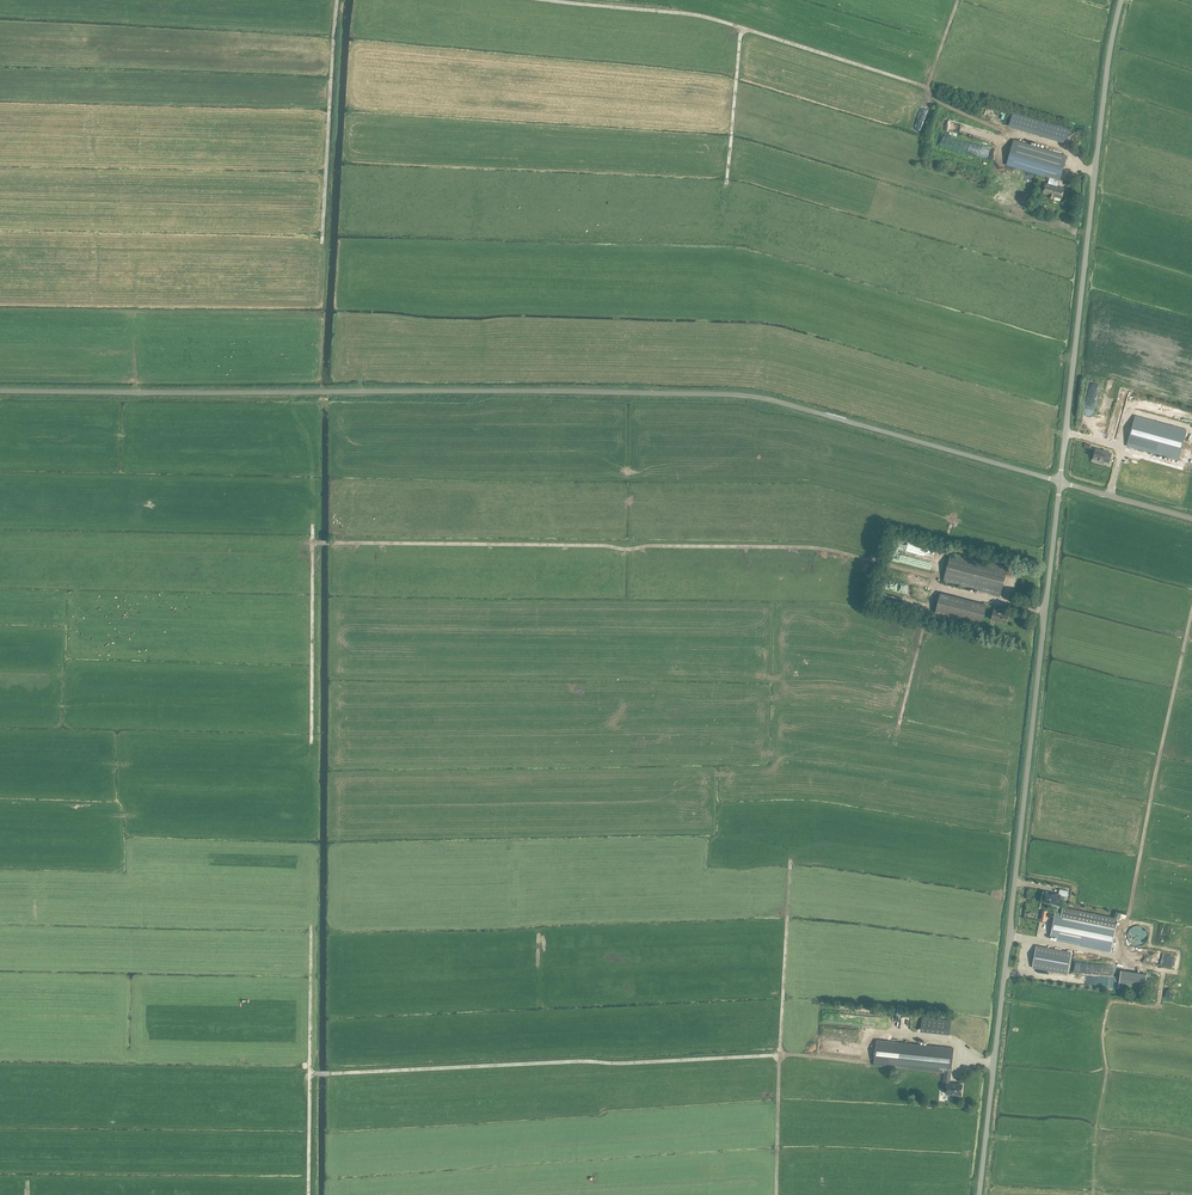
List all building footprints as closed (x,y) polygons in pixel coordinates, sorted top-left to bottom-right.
[(1062,198),(1064,189),(1058,187),(1060,180),(1067,156),(1014,140),(1007,165),(1014,167),(1033,172),(1050,178),(1048,184),(1046,184),(1045,184),(1044,184),(1044,185),(1043,185),(1043,186),(1042,186),(1042,187),(1042,188),(1042,189),(1042,190),(1042,191),(1043,192),(1043,193),(1049,194),(1048,197),(1054,199),(1055,196),(1062,198)] [(1126,446),(1178,460),(1186,430),(1135,416),(1126,446)] [(1092,460),(1104,463),(1104,461),(1109,463),(1112,454),(1096,449),(1092,460)] [(951,552),(944,581),(1000,596),(1008,567),(951,552)] [(959,598),(941,593),(935,616),(953,621),(959,598)] [(994,609),(992,620),(1006,624),(1009,614),(1000,612),(1000,611),(994,609)] [(1044,902),(1059,905),(1061,895),(1067,897),(1069,891),(1060,889),(1059,895),(1046,892),(1044,902)] [(1062,914),(1056,913),(1051,936),(1057,937),(1056,941),(1111,952),(1118,920),(1063,908),(1062,914)] [(1033,968),(1068,974),(1072,952),(1037,946),(1033,968)] [(1147,974),(1121,970),(1119,989),(1144,993),(1147,974)] [(951,1020),(922,1017),(921,1031),(949,1034),(951,1020)] [(943,1089),(946,1090),(946,1094),(961,1095),(962,1085),(950,1083),(951,1073),(954,1048),(877,1040),(874,1065),(944,1072),(943,1089)]
